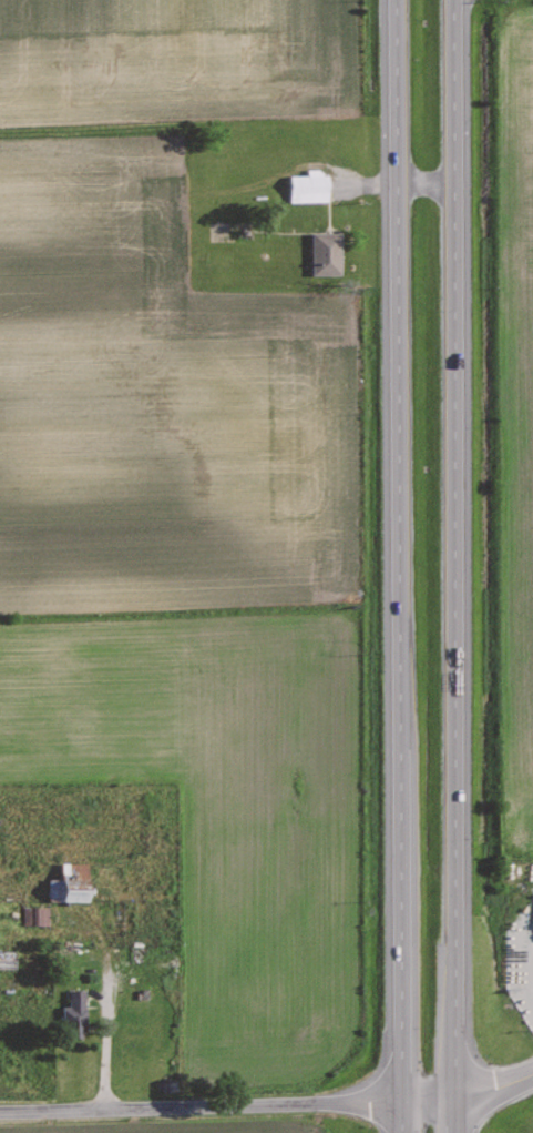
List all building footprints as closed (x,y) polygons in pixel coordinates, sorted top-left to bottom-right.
[(290,174),(290,201),(328,201),(328,170),(307,170),(307,174),(290,174)] [(341,231),(311,231),(310,274),(340,274),(341,231)] [(48,878),(48,901),(89,901),(89,863),(61,862),(61,873),(70,874),(70,887),(64,887),(64,878),(48,878)] [(47,908),(22,908),(22,924),(47,924),(47,908)] [(83,989),(68,989),(68,1005),(61,1006),(62,1021),(70,1020),(71,1037),(85,1036),(83,989)]
